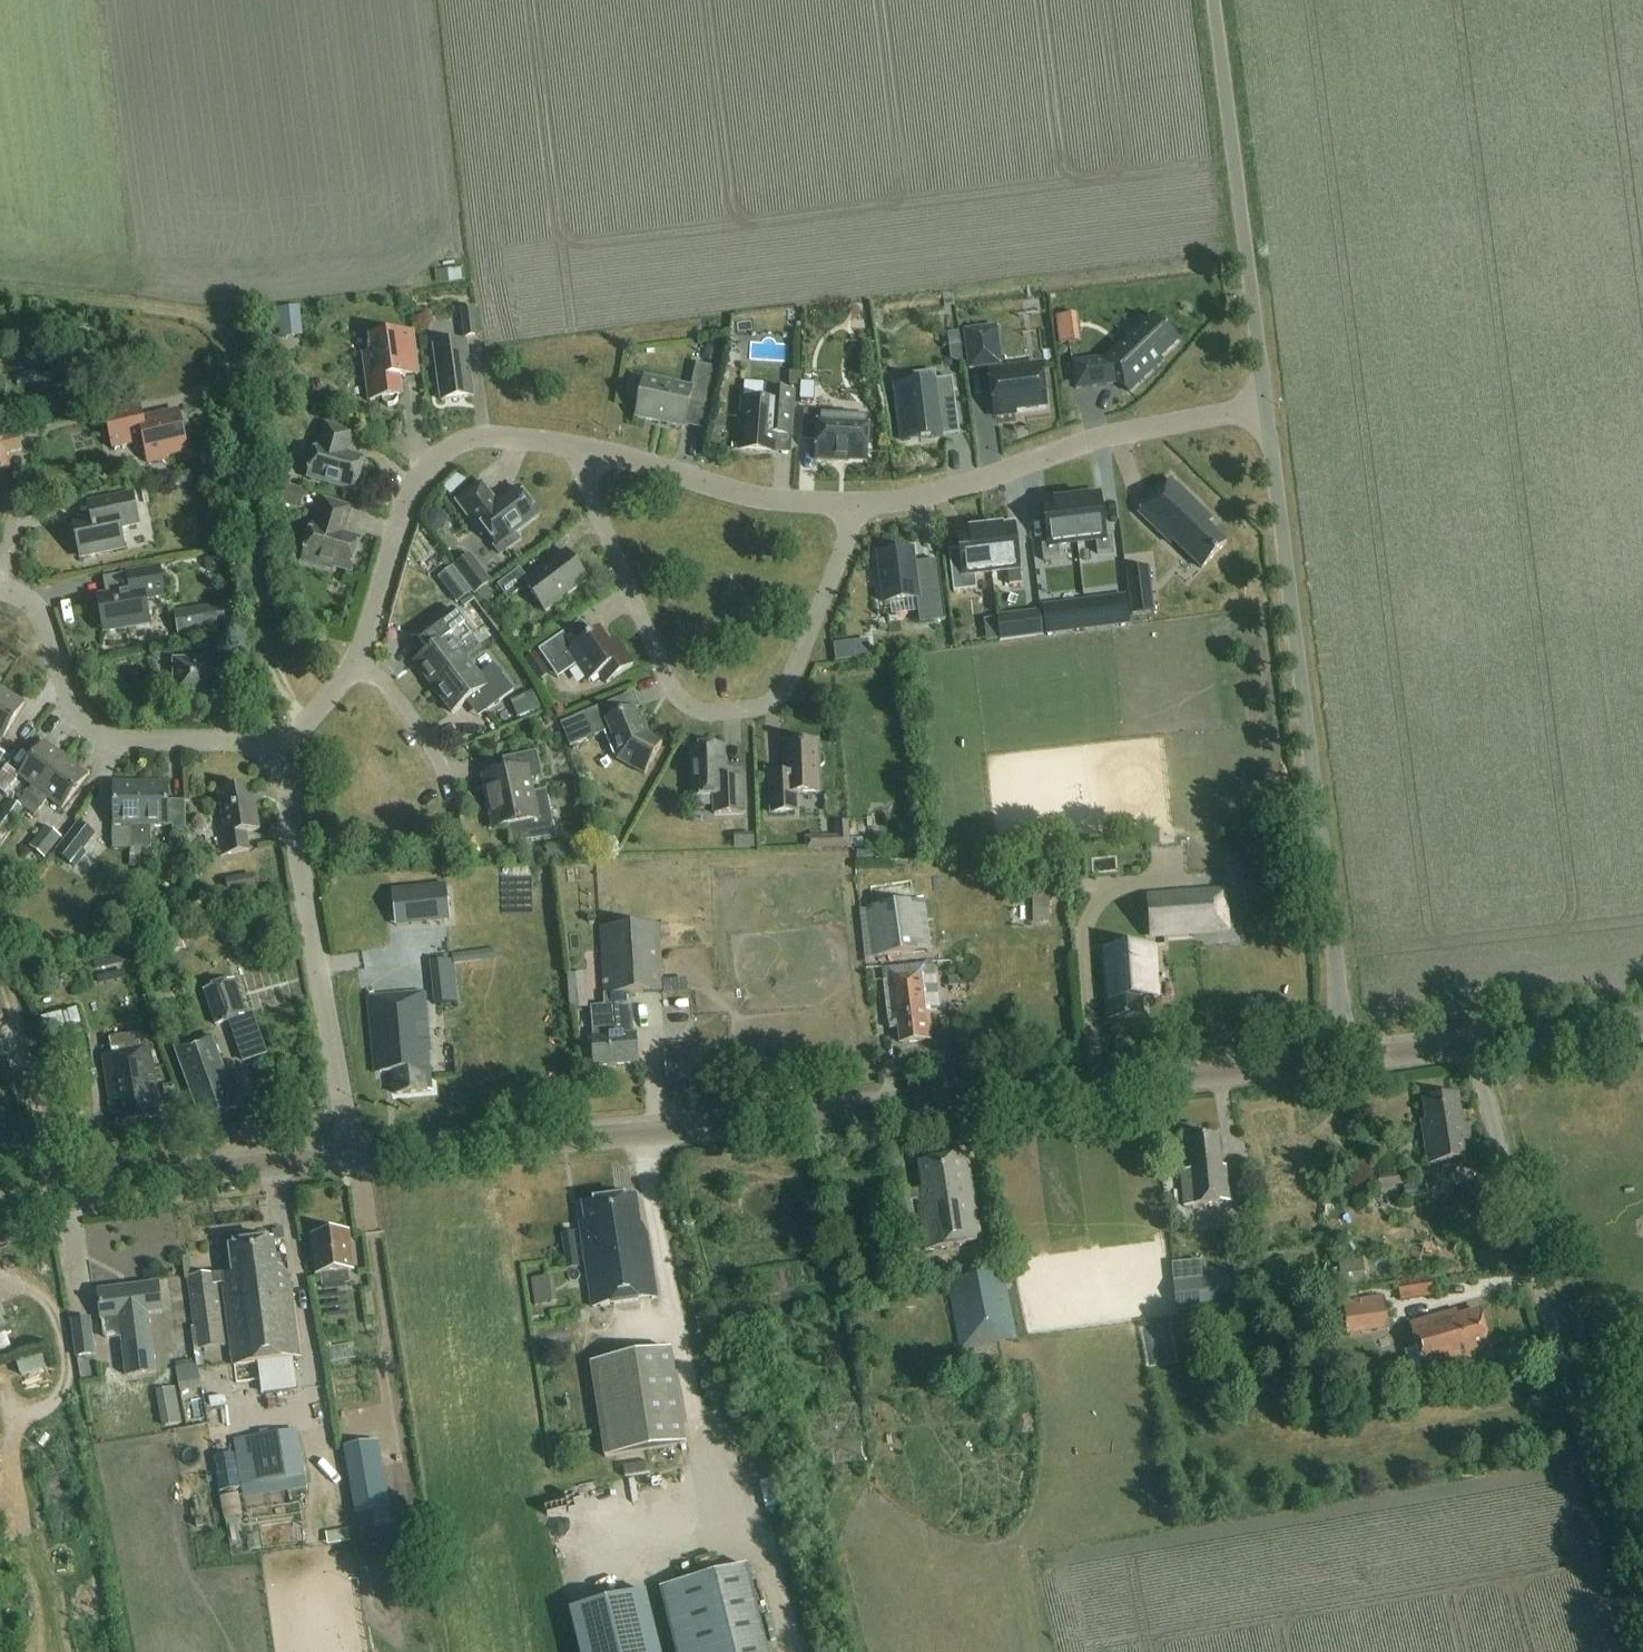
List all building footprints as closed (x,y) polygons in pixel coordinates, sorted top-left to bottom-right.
[(300,308),(271,311),(273,332),(280,331),(281,340),(303,337),(300,308)] [(465,338),(478,336),(475,308),(461,310),(465,338)] [(1179,342),(1153,315),(1135,333),(1109,358),(1072,363),(1076,391),(1114,386),(1118,382),(1130,394),(1163,362),(1161,359),(1179,342)] [(1066,316),(1057,318),(1060,344),(1070,343),(1066,316)] [(963,331),(965,345),(967,367),(995,364),(993,342),(992,328),(963,331)] [(418,375),(412,333),(370,338),(372,354),(364,355),(370,401),(382,400),(383,403),(388,407),(395,406),(399,401),(398,398),(401,397),(399,378),(418,375)] [(473,396),(466,342),(434,346),(442,401),(473,396)] [(706,346),(703,362),(717,365),(720,349),(706,346)] [(960,346),(950,347),(951,361),(959,364),(963,364),(960,346)] [(715,369),(697,365),(692,388),(644,378),(636,417),(684,428),(690,400),(708,404),(715,369)] [(1042,367),(990,373),(995,416),(1017,414),(1016,408),(1046,405),(1042,367)] [(912,382),(898,384),(905,439),(951,434),(950,424),(959,423),(953,378),(933,380),(932,371),(910,373),(912,382)] [(802,374),(790,373),(789,387),(801,387),(802,374)] [(801,387),(800,401),(814,402),(815,384),(801,383),(801,387)] [(795,394),(766,391),(766,402),(743,401),(740,450),(775,453),(777,435),(792,436),(795,394)] [(113,449),(143,442),(148,463),(168,459),(168,456),(188,452),(179,411),(143,419),(140,406),(105,413),(113,449)] [(820,412),(804,411),(802,441),(817,442),(816,460),(837,461),(838,457),(867,459),(869,421),(820,418),(820,412)] [(348,432),(326,425),(320,446),(318,445),(308,478),(353,491),(356,481),(359,479),(361,472),(359,468),(362,459),(346,453),(351,434),(348,432)] [(22,451),(19,435),(0,439),(0,456),(22,451)] [(1170,481),(1139,513),(1171,544),(1174,542),(1203,570),(1227,545),(1207,526),(1212,521),(1170,481)] [(515,535),(539,517),(518,488),(497,503),(482,483),(456,502),(477,530),(482,526),(499,549),(517,536),(515,535)] [(287,486),(281,505),(300,511),(306,491),(287,486)] [(87,504),(91,519),(73,523),(81,558),(124,548),(120,529),(139,525),(132,494),(87,504)] [(1100,495),(1072,499),(1077,546),(1097,544),(1098,555),(1114,553),(1112,538),(1105,539),(1100,495)] [(1048,546),(1042,547),(1044,561),(1060,559),(1059,548),(1077,546),(1072,499),(1043,502),(1048,546)] [(350,508),(324,501),(316,526),(313,525),(302,560),(331,569),(332,566),(349,571),(359,539),(342,534),(350,508)] [(992,575),(1008,573),(1010,586),(1022,585),(1015,525),(986,529),(992,575)] [(975,577),(992,575),(986,529),(958,532),(961,561),(950,562),(954,593),(977,590),(975,577)] [(913,551),(879,556),(886,603),(917,599),(920,625),(946,621),(938,562),(914,565),(913,551)] [(526,587),(530,592),(545,612),(588,581),(566,552),(528,580),(520,569),(498,586),(508,600),(526,587)] [(453,568),(471,592),(474,597),(479,594),(486,588),(492,583),(470,554),(453,568)] [(204,560),(207,573),(221,570),(218,557),(204,560)] [(130,591),(126,592),(97,597),(104,633),(150,624),(145,599),(165,596),(160,568),(127,574),(130,591)] [(1149,568),(1126,571),(1130,603),(1153,600),(1149,568)] [(472,594),(466,586),(452,596),(458,605),(472,594)] [(486,588),(479,594),(487,605),(494,600),(486,588)] [(1085,602),(1088,631),(1130,625),(1126,596),(1085,602)] [(1085,602),(1043,607),(1047,637),(1088,631),(1085,602)] [(222,605),(198,609),(202,632),(227,627),(222,605)] [(414,663),(433,688),(469,661),(458,647),(473,637),(452,610),(424,631),(436,647),(414,663)] [(1041,616),(997,621),(1000,643),(1044,637),(1041,615),(1041,616)] [(573,649),(562,633),(538,650),(557,678),(577,665),(589,682),(600,674),(607,684),(633,666),(616,640),(609,645),(599,631),(590,637),(573,649)] [(838,663),(849,661),(847,644),(838,645),(834,645),(836,663),(838,663)] [(213,697),(212,684),(226,684),(225,659),(225,646),(201,646),(201,659),(174,660),(174,698),(213,697)] [(535,654),(525,661),(540,682),(550,676),(535,654)] [(469,661),(433,688),(452,713),(474,697),(486,713),(514,692),(494,665),(480,676),(469,661)] [(0,692),(0,739),(2,740),(25,704),(1,690),(0,692)] [(539,695),(518,705),(522,715),(544,706),(539,695)] [(576,718),(560,725),(570,748),(586,741),(606,732),(618,760),(645,775),(664,741),(643,730),(634,709),(617,716),(612,703),(585,714),(576,718)] [(18,805),(26,811),(67,760),(45,743),(19,776),(20,777),(32,787),(18,805)] [(770,774),(770,780),(772,814),(797,812),(796,794),(820,793),(819,768),(822,768),(825,764),(825,758),(821,755),(818,755),(818,743),(785,744),(786,773),(770,774)] [(726,778),(725,746),(690,748),(691,797),(714,797),(714,814),(744,813),(743,778),(726,778)] [(483,777),(489,803),(547,791),(547,790),(533,793),(530,780),(542,777),(537,752),(503,759),(506,772),(483,777)] [(67,760),(26,811),(34,817),(48,799),(62,810),(88,776),(67,760)] [(19,776),(7,767),(0,776),(0,791),(5,796),(20,777),(19,776)] [(131,827),(131,850),(141,850),(141,784),(114,784),(114,827),(131,827)] [(185,801),(168,801),(168,784),(141,784),(141,850),(152,849),(151,826),(173,826),(173,833),(185,832),(185,801)] [(246,833),(260,830),(255,804),(248,806),(244,787),(218,791),(224,827),(216,828),(221,856),(250,851),(246,833)] [(547,791),(489,803),(494,829),(509,826),(512,844),(557,838),(547,791)] [(24,810),(11,801),(0,817),(0,844),(24,810)] [(79,823),(55,854),(75,871),(87,855),(83,852),(96,836),(79,823)] [(820,836),(821,850),(850,849),(850,845),(856,845),(855,840),(850,840),(849,823),(837,823),(837,836),(820,836)] [(46,827),(30,848),(45,859),(61,838),(46,827)] [(735,836),(735,851),(755,850),(754,836),(735,836)] [(1243,882),(1267,881),(1264,837),(1241,838),(1243,882)] [(573,845),(546,852),(546,859),(573,859),(573,845)] [(142,853),(142,868),(152,868),(152,853),(142,853)] [(254,874),(226,878),(229,896),(256,892),(254,874)] [(427,925),(451,922),(447,885),(423,888),(427,925)] [(1149,894),(1152,932),(1225,926),(1222,888),(1149,894)] [(1049,897),(1033,897),(1033,924),(1050,924),(1049,897)] [(874,959),(931,951),(924,901),(868,908),(874,959)] [(664,993),(660,924),(601,928),(605,996),(615,995),(616,1006),(590,1008),(593,1040),(592,1040),(594,1067),(640,1062),(637,1036),(634,1035),(630,995),(664,993)] [(228,925),(217,929),(224,946),(235,942),(228,925)] [(1144,996),(1159,995),(1155,942),(1104,946),(1109,1017),(1145,1014),(1144,996)] [(452,961),(431,964),(435,1005),(452,1004),(453,1009),(458,1009),(452,961)] [(932,1040),(924,974),(887,979),(893,1024),(901,1023),(904,1044),(932,1040)] [(233,980),(204,990),(216,1026),(245,1016),(233,980)] [(432,1052),(426,993),(368,998),(374,1075),(395,1073),(397,1095),(433,1091),(429,1052),(432,1052)] [(569,994),(570,1011),(587,1009),(586,993),(569,994)] [(138,1025),(108,1030),(112,1055),(103,1057),(111,1103),(109,1103),(111,1116),(120,1114),(123,1124),(160,1118),(157,1101),(158,1100),(150,1049),(141,1050),(138,1025)] [(236,1108),(211,1038),(177,1049),(200,1114),(209,1110),(211,1116),(236,1108)] [(702,1078),(700,1051),(665,1053),(666,1080),(702,1078)] [(176,1095),(174,1084),(163,1086),(164,1097),(176,1095)] [(1434,1165),(1475,1158),(1470,1125),(1467,1125),(1461,1093),(1428,1098),(1432,1121),(1427,1121),(1434,1165)] [(1186,1205),(1230,1198),(1224,1164),(1223,1164),(1218,1132),(1187,1136),(1192,1168),(1181,1169),(1186,1205)] [(897,1193),(902,1225),(915,1223),(912,1202),(921,1201),(929,1248),(983,1239),(968,1152),(922,1160),(927,1187),(897,1193)] [(1378,1175),(1381,1190),(1406,1186),(1404,1171),(1378,1175)] [(1403,1188),(1405,1201),(1428,1197),(1427,1185),(1403,1188)] [(641,1223),(637,1196),(586,1203),(589,1222),(584,1223),(596,1308),(658,1300),(649,1236),(641,1223)] [(353,1265),(349,1230),(315,1235),(320,1274),(323,1273),(325,1285),(350,1281),(349,1272),(353,1271),(353,1265)] [(561,1235),(567,1270),(579,1268),(573,1233),(561,1235)] [(274,1301),(282,1359),(301,1357),(290,1272),(279,1267),(276,1240),(254,1242),(261,1303),(274,1301)] [(235,1365),(282,1359),(274,1301),(261,1303),(254,1242),(232,1245),(236,1271),(225,1273),(227,1286),(225,1288),(235,1365)] [(1343,1289),(1367,1284),(1363,1263),(1339,1267),(1343,1289)] [(536,1276),(539,1303),(557,1301),(555,1274),(536,1276)] [(1005,1274),(948,1284),(960,1350),(1017,1339),(1005,1274)] [(197,1326),(222,1322),(216,1275),(190,1278),(197,1326)] [(1218,1308),(1232,1306),(1230,1277),(1215,1279),(1218,1308)] [(108,1342),(122,1340),(127,1379),(155,1375),(152,1347),(148,1315),(162,1313),(158,1284),(98,1292),(104,1338),(108,1342)] [(1399,1289),(1401,1303),(1436,1298),(1434,1284),(1399,1289)] [(1368,1331),(1383,1329),(1388,1327),(1385,1303),(1384,1297),(1342,1303),(1347,1334),(1368,1331)] [(0,1306),(0,1351),(19,1345),(5,1304),(0,1306)] [(1413,1376),(1425,1373),(1426,1376),(1475,1362),(1472,1351),(1490,1346),(1480,1311),(1462,1317),(1460,1310),(1411,1324),(1418,1349),(1406,1352),(1413,1376)] [(76,1357),(94,1355),(90,1320),(72,1322),(76,1357)] [(674,1350),(591,1362),(605,1456),(688,1443),(674,1350)] [(48,1353),(17,1363),(21,1377),(53,1367),(48,1353)] [(176,1369),(180,1393),(201,1389),(197,1365),(176,1369)] [(175,1388),(156,1392),(158,1405),(178,1402),(175,1388)] [(298,1433),(270,1437),(276,1479),(305,1475),(298,1433)] [(235,1442),(242,1485),(276,1479),(270,1437),(235,1442)] [(356,1515),(390,1509),(381,1455),(367,1458),(365,1444),(346,1447),(356,1515)] [(649,1463),(623,1467),(625,1477),(651,1474),(649,1463)] [(225,1522),(230,1547),(241,1545),(236,1520),(225,1522)] [(660,1589),(676,1651),(769,1651),(748,1567),(660,1589)] [(569,1612),(580,1651),(661,1651),(646,1593),(569,1612)]
